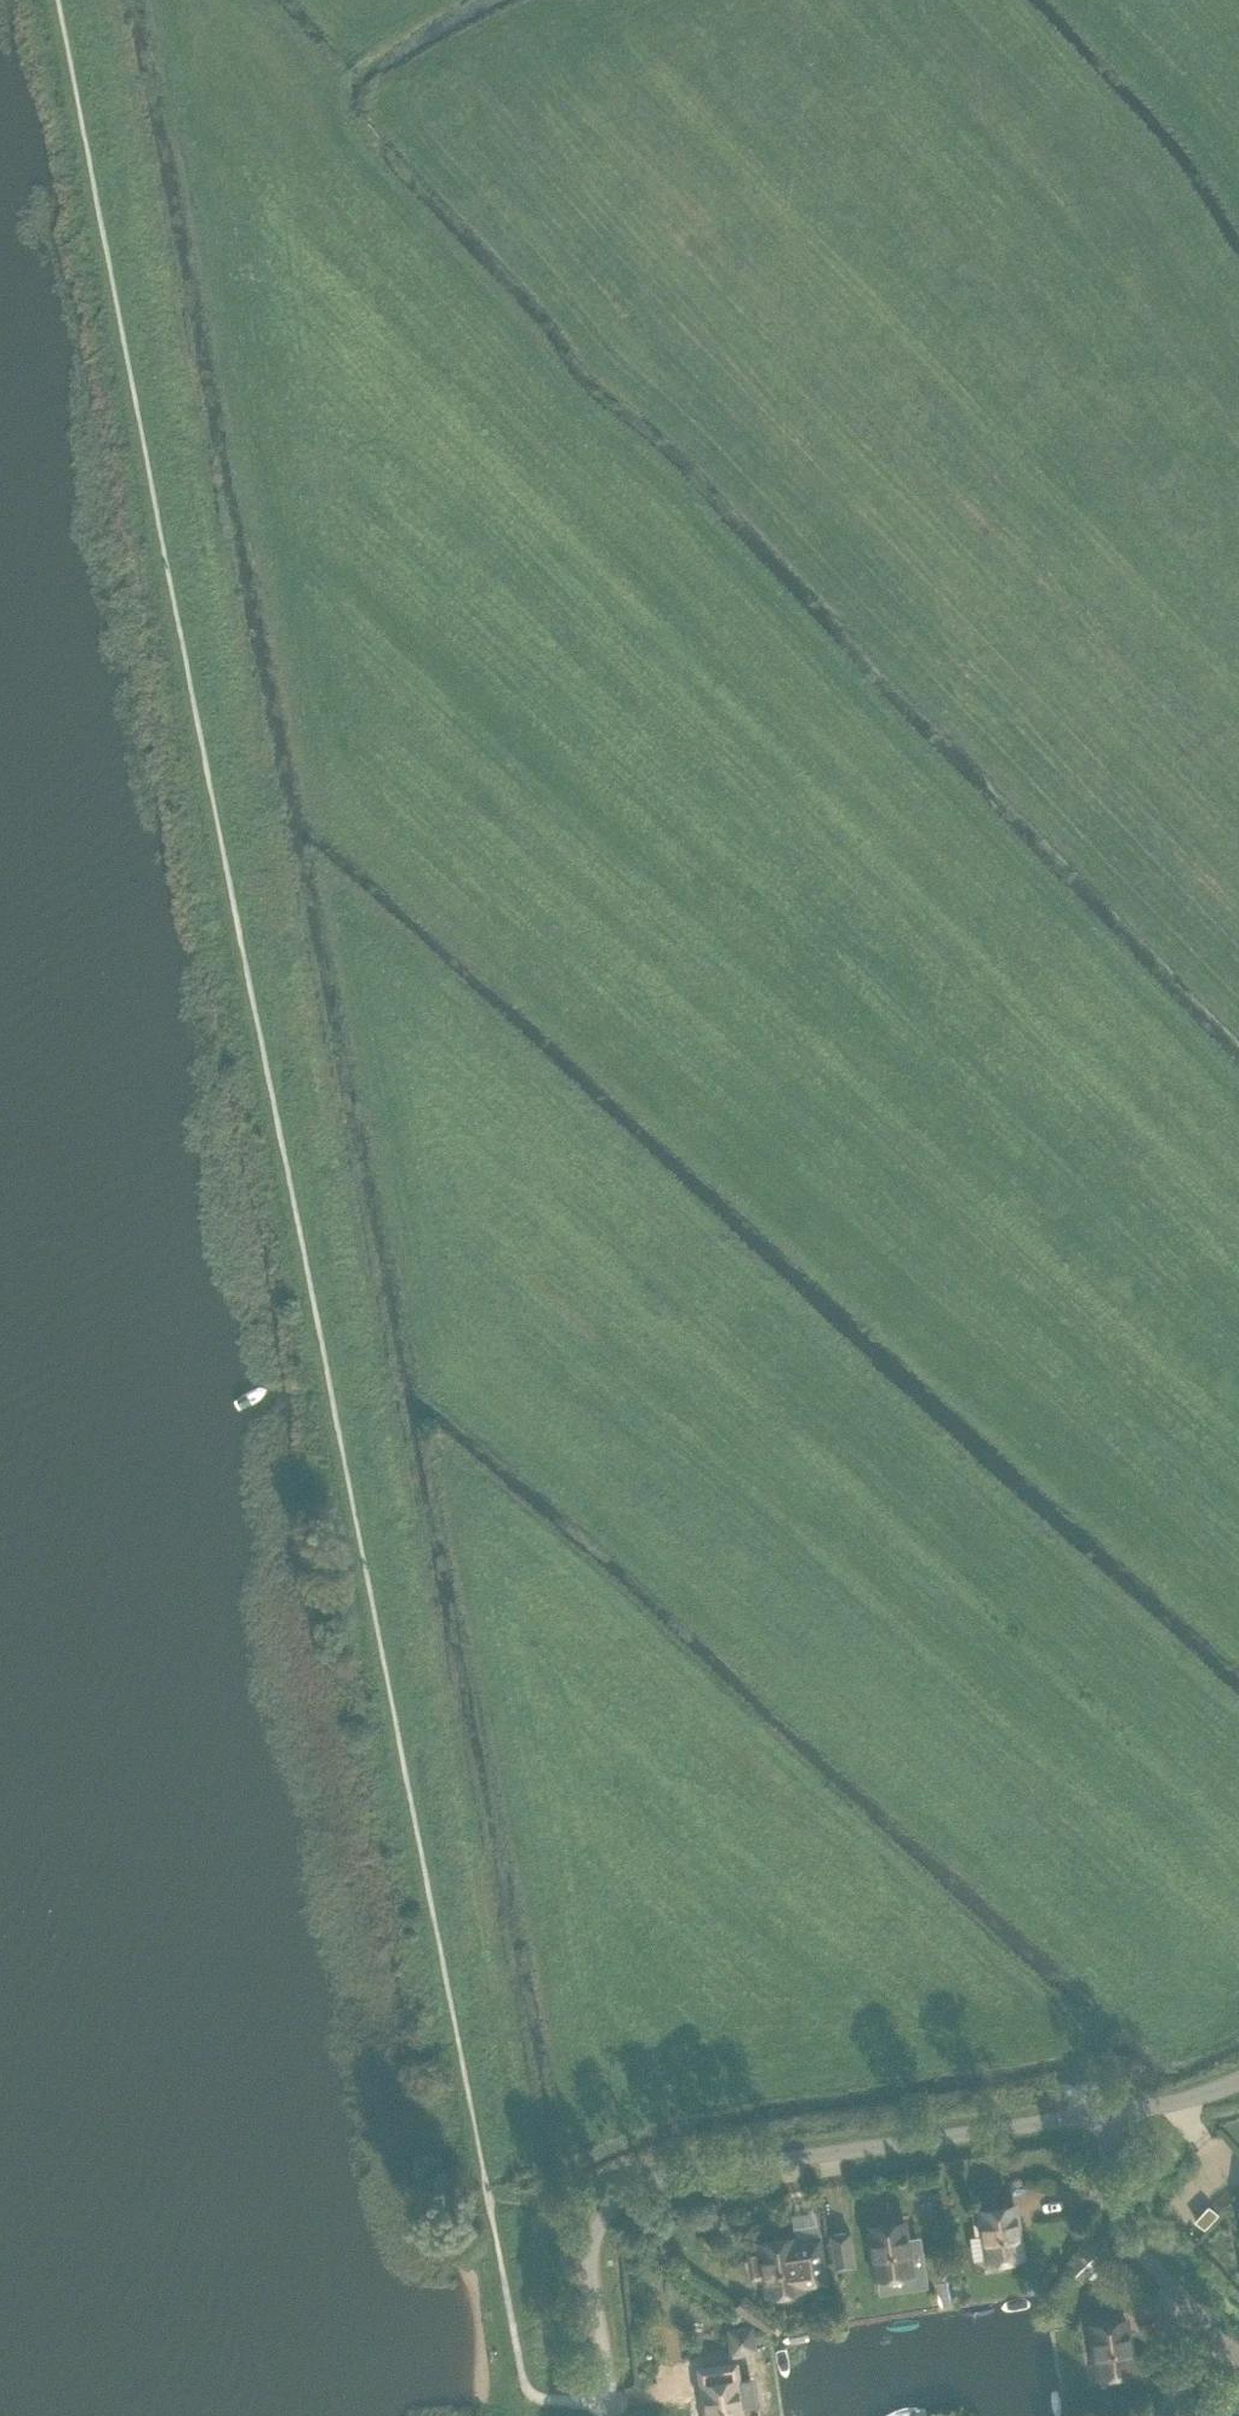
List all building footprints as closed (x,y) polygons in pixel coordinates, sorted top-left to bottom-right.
[(1022,2252),(1014,2203),(980,2208),(988,2257),(1022,2252)] [(1204,2227),(1217,2213),(1209,2205),(1196,2219),(1204,2227)] [(911,2269),(904,2220),(870,2225),(878,2274),(911,2269)] [(849,2231),(830,2234),(835,2268),(855,2265),(849,2231)] [(794,2240),(793,2237),(760,2242),(761,2247),(748,2250),(752,2275),(765,2273),(767,2291),(801,2285),(800,2283),(824,2279),(818,2236),(794,2240)] [(779,2319),(744,2293),(734,2306),(769,2332),(779,2319)] [(1099,2372),(1133,2367),(1125,2318),(1092,2323),(1099,2372)] [(708,2415),(743,2415),(737,2378),(703,2383),(708,2415)]
